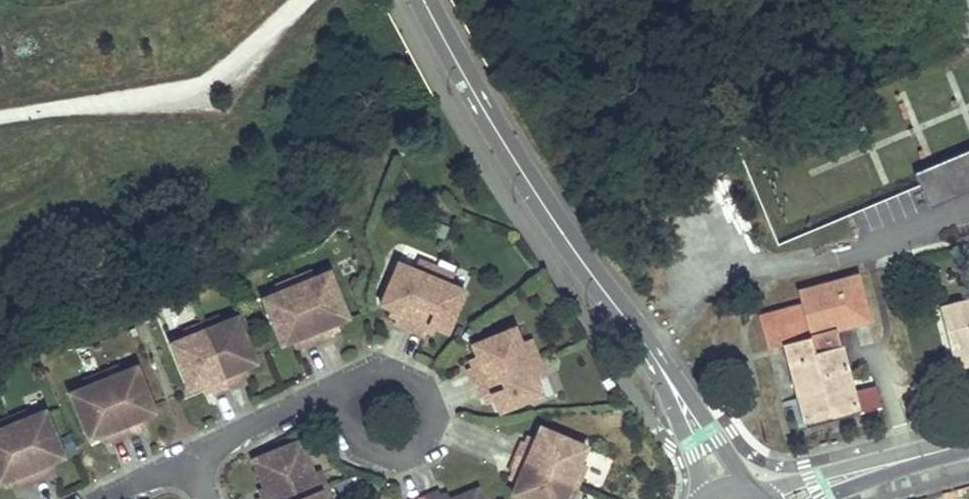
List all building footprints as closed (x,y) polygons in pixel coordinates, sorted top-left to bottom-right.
[(865,90),(874,136),(943,121),(934,76),(865,90)] [(914,173),(929,209),(968,191),(968,151),(914,173)] [(419,260),(414,271),(431,278),(435,267),(419,260)] [(394,324),(408,330),(431,278),(414,271),(397,264),(380,305),(392,310),(398,313),(396,320),(394,324)] [(872,266),(795,286),(800,304),(809,338),(835,330),(886,317),(872,266)] [(435,267),(431,278),(447,285),(451,273),(435,267)] [(293,279),(296,286),(312,279),(310,272),(293,279)] [(296,286),(319,343),(334,337),(332,332),(329,326),(336,323),(348,318),(329,272),(312,279),(296,286)] [(431,278),(408,330),(423,336),(425,332),(428,326),(434,328),(446,333),(464,292),(447,285),(431,278)] [(276,286),(279,292),(296,286),(293,279),(276,286)] [(304,349),(319,343),(296,286),(279,292),(262,299),(281,345),(293,340),(299,338),(302,344),(304,349)] [(940,309),(952,353),(968,348),(968,301),(940,309)] [(784,345),(804,421),(828,414),(809,338),(800,304),(758,316),(759,319),(767,349),(784,345)] [(392,310),(389,317),(396,320),(398,313),(392,310)] [(201,324),(204,331),(220,324),(218,317),(201,324)] [(204,331),(227,388),(242,382),(240,377),(237,371),(244,368),(256,363),(237,317),(220,324),(204,331)] [(329,326),(332,332),(338,330),(336,323),(329,326)] [(184,331),(187,337),(204,331),(201,324),(184,331)] [(428,326),(425,332),(431,335),(434,328),(428,326)] [(469,368),(475,383),(528,362),(521,345),(514,328),(473,345),(478,357),(480,364),(474,366),(469,368)] [(828,414),(853,408),(855,414),(880,408),(875,386),(851,392),(835,330),(809,338),(828,414)] [(212,394),(227,388),(204,331),(187,337),(170,344),(189,390),(201,386),(208,383),(210,389),(212,394)] [(293,340),(296,347),(302,344),(299,338),(293,340)] [(532,341),(521,345),(528,362),(539,357),(532,341)] [(952,353),(955,367),(968,363),(968,348),(952,353)] [(478,357),(471,360),(474,366),(480,364),(478,357)] [(528,362),(535,378),(546,373),(539,357),(528,362)] [(528,362),(475,383),(481,398),(486,396),(492,394),(495,400),(500,412),(541,395),(535,378),(528,362)] [(117,367),(100,374),(103,380),(119,373),(117,367)] [(103,380),(126,438),(141,432),(139,427),(136,420),(143,418),(155,413),(136,367),(119,373),(103,380)] [(237,371),(240,377),(247,375),(244,368),(237,371)] [(100,374),(83,380),(86,387),(103,380),(100,374)] [(111,444),(126,438),(103,380),(86,387),(69,394),(88,440),(100,435),(107,432),(110,439),(111,444)] [(201,386),(204,392),(210,389),(208,383),(201,386)] [(486,396),(488,403),(495,400),(492,394),(486,396)] [(9,418),(11,425),(28,418),(25,412),(9,418)] [(11,425),(35,482),(49,476),(47,472),(45,465),(51,463),(63,458),(45,412),(28,418),(11,425)] [(11,425),(9,418),(0,422),(0,429),(11,425)] [(143,418),(136,420),(139,427),(146,424),(143,418)] [(35,482),(11,425),(0,429),(0,484),(9,480),(15,477),(18,484),(20,489),(35,482)] [(522,442),(515,457),(573,481),(580,464),(587,448),(541,428),(536,440),(533,447),(526,444),(522,442)] [(100,435),(103,442),(110,439),(107,432),(100,435)] [(529,437),(526,444),(533,447),(536,440),(529,437)] [(256,498),(298,498),(319,490),(313,475),(299,441),(253,460),(264,487),(267,494),(260,497),(256,498)] [(515,457),(509,471),(514,473),(520,476),(518,483),(512,494),(523,498),(565,498),(566,498),(573,481),(515,457)] [(45,465),(47,472),(54,469),(51,463),(45,465)] [(586,467),(580,464),(573,481),(579,484),(586,467)] [(320,473),(313,475),(319,490),(326,487),(320,473)] [(514,473),(511,480),(518,483),(520,476),(514,473)] [(9,480),(11,486),(18,484),(15,477),(9,480)] [(566,498),(569,498),(572,498),(579,484),(573,481),(566,498)] [(264,487),(258,490),(260,497),(267,494),(264,487)] [(323,498),(331,498),(326,487),(319,490),(323,498)] [(478,489),(453,498),(482,498),(478,489)] [(298,498),(323,498),(319,490),(298,498)]
